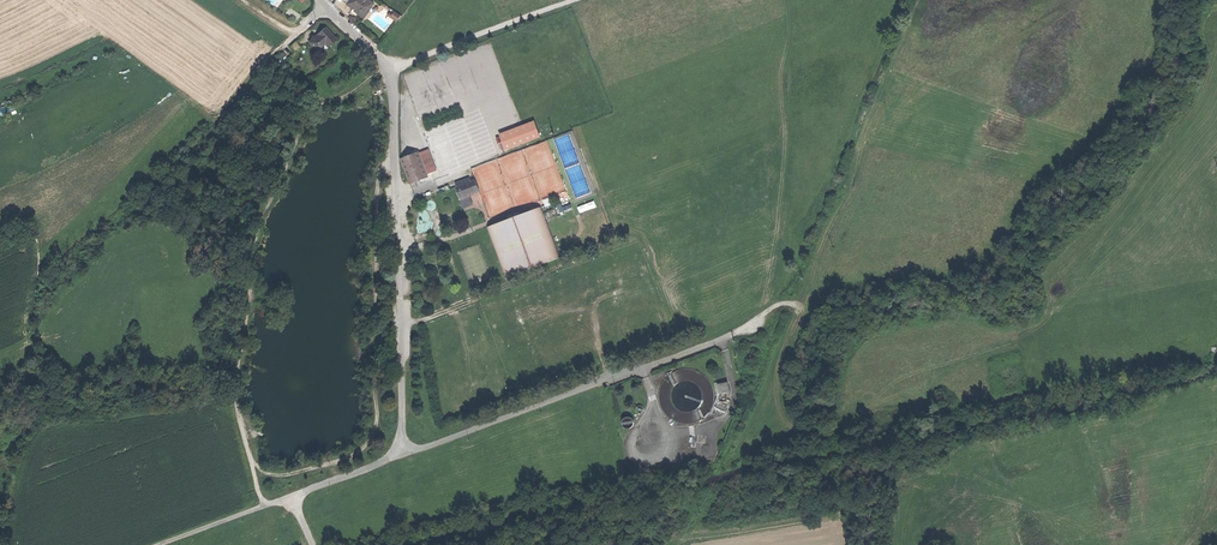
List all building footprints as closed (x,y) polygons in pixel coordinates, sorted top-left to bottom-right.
[(365,17),(374,3),(369,0),(351,0),(348,4),(353,7),(356,10),(355,11),(365,17)] [(392,16),(398,20),(401,16),(395,11),(392,16)] [(309,42),(316,51),(326,43),(328,47),(336,40),(331,34),(325,27),(317,34),(317,35),(309,42)] [(290,47),(294,52),(300,47),(296,42),(290,47)] [(283,53),(276,57),(279,63),(287,58),(283,53)] [(536,121),(499,132),(500,136),(496,137),(500,149),(504,147),(505,149),(541,138),(536,121)] [(411,127),(418,141),(426,137),(420,123),(411,127)] [(431,148),(421,153),(427,167),(430,173),(440,169),(431,148)] [(421,153),(421,152),(415,155),(414,155),(419,166),(421,170),(427,167),(421,153)] [(404,160),(409,170),(419,166),(414,155),(411,157),(404,160)] [(421,170),(419,166),(409,170),(411,175),(421,170)] [(430,173),(427,167),(421,170),(423,174),(425,177),(431,174),(430,173)] [(423,174),(421,170),(411,175),(413,179),(423,174)] [(425,177),(423,174),(413,179),(415,184),(425,179),(425,177)] [(456,183),(457,187),(472,181),(470,177),(456,183)] [(457,187),(456,188),(461,198),(469,195),(476,192),(472,181),(457,187)] [(473,204),(469,195),(461,198),(464,207),(473,204)] [(586,197),(572,203),(576,211),(581,208),(581,206),(588,203),(586,197)] [(488,228),(507,278),(561,258),(543,211),(542,208),(488,228)] [(705,419),(712,411),(716,401),(716,391),(711,380),(703,373),(692,369),(683,369),(671,374),(664,382),(661,391),(661,402),(664,412),(672,419),(680,423),(693,424),(705,419)] [(717,385),(719,394),(730,392),(729,383),(717,385)] [(641,414),(644,412),(645,408),(642,405),(639,405),(636,407),(636,411),(638,414),(641,414)] [(722,416),(725,414),(726,410),(724,406),(720,405),(717,407),(716,411),(718,415),(722,416)] [(631,429),(635,426),(635,421),(632,417),(627,416),(623,419),(622,424),(626,428),(631,429)]
